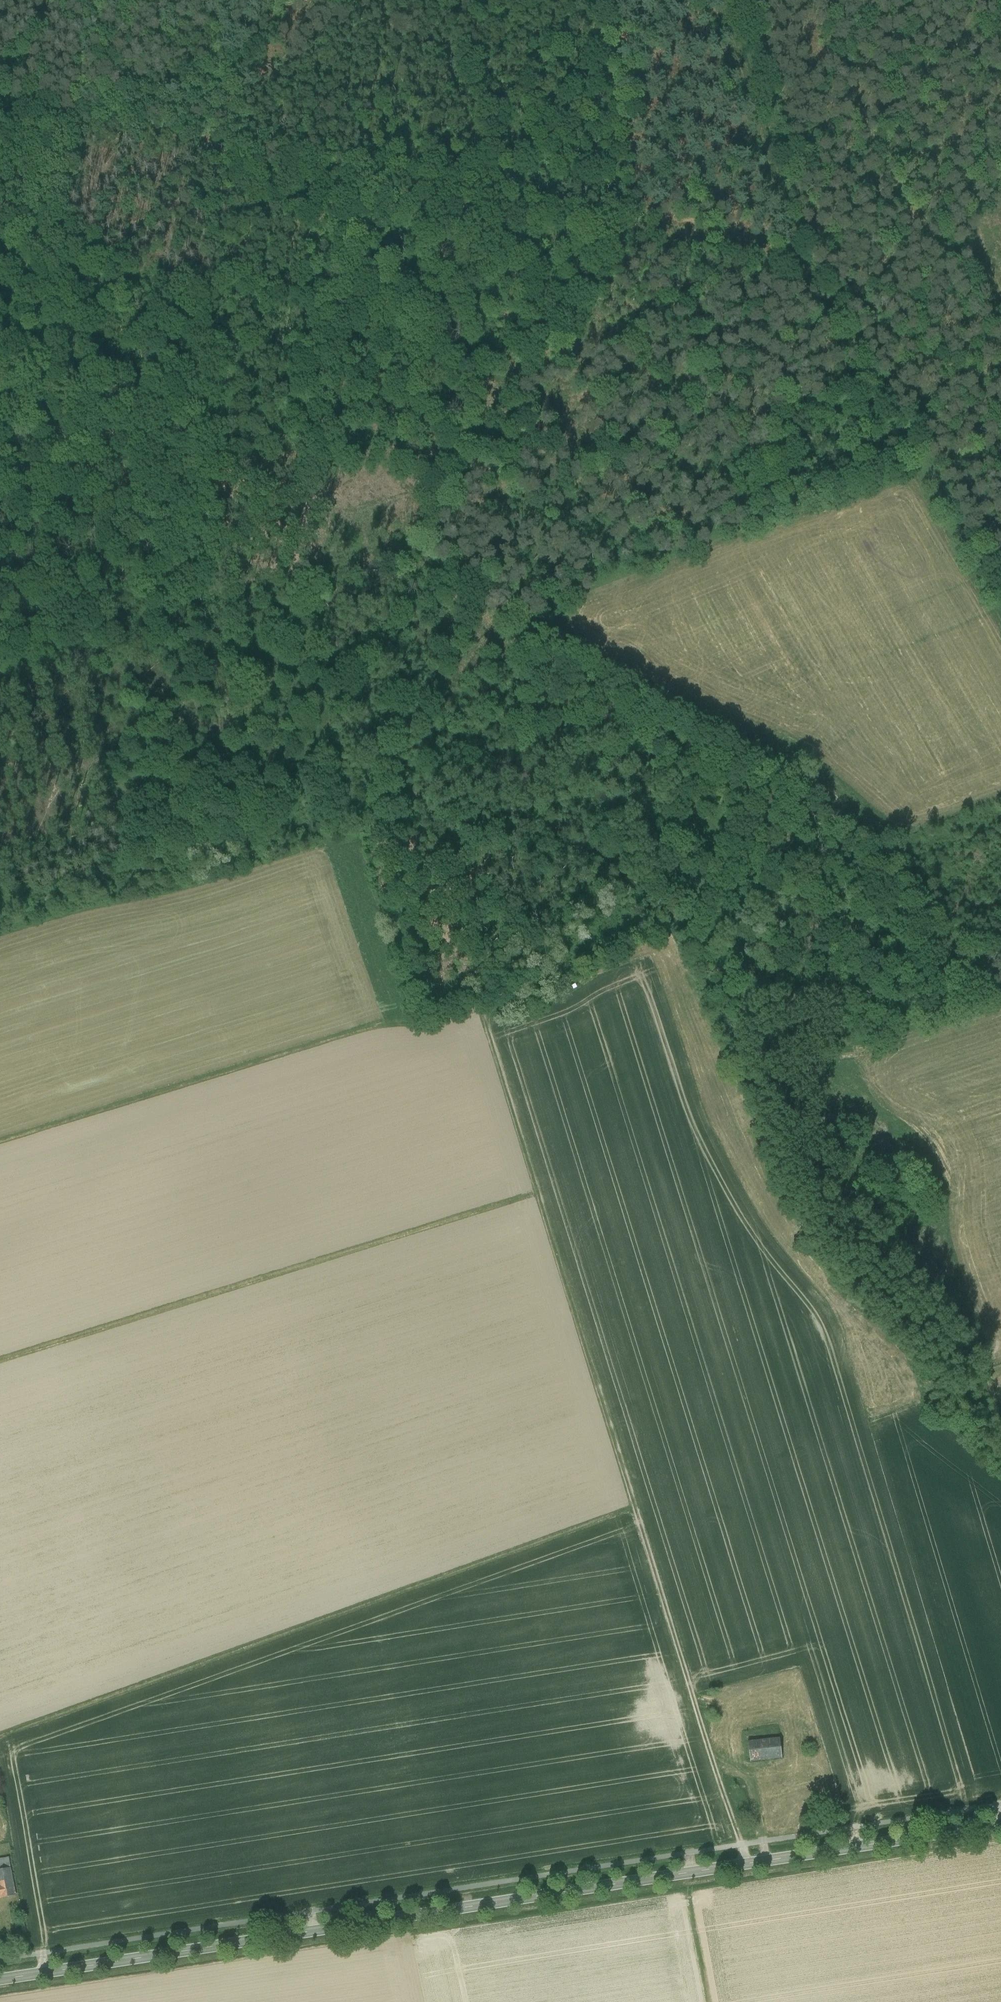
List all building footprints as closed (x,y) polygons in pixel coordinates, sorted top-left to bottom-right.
[(750,1761),(782,1757),(779,1738),(748,1742),(750,1761)] [(10,1868),(9,1860),(0,1862),(0,1870),(10,1868)] [(0,1870),(0,1896),(1,1898),(15,1895),(10,1868),(0,1870)]
